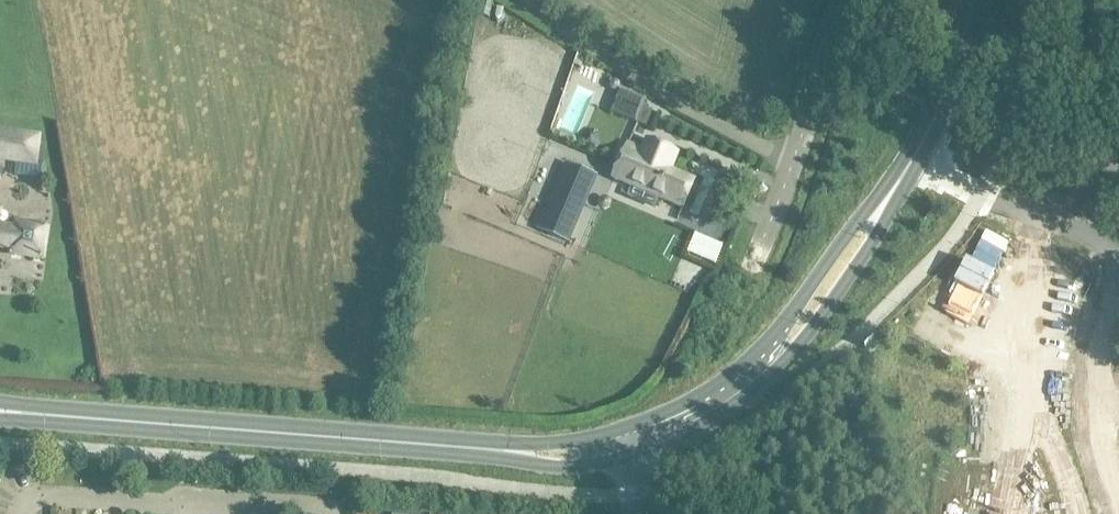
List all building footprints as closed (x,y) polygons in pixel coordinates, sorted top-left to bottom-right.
[(571,58),(557,97),(582,106),(596,67),(571,58)] [(41,155),(44,132),(0,126),(0,150),(41,155)] [(590,131),(582,137),(584,146),(592,149),(600,143),(599,134),(590,131)] [(639,136),(624,170),(693,199),(705,172),(681,162),(688,146),(658,133),(654,142),(639,136)] [(565,163),(537,230),(568,243),(595,177),(565,163)] [(11,249),(11,253),(44,257),(48,225),(16,221),(16,224),(2,222),(4,207),(0,206),(0,247),(11,249)] [(746,444),(734,446),(737,463),(749,461),(746,444)]
